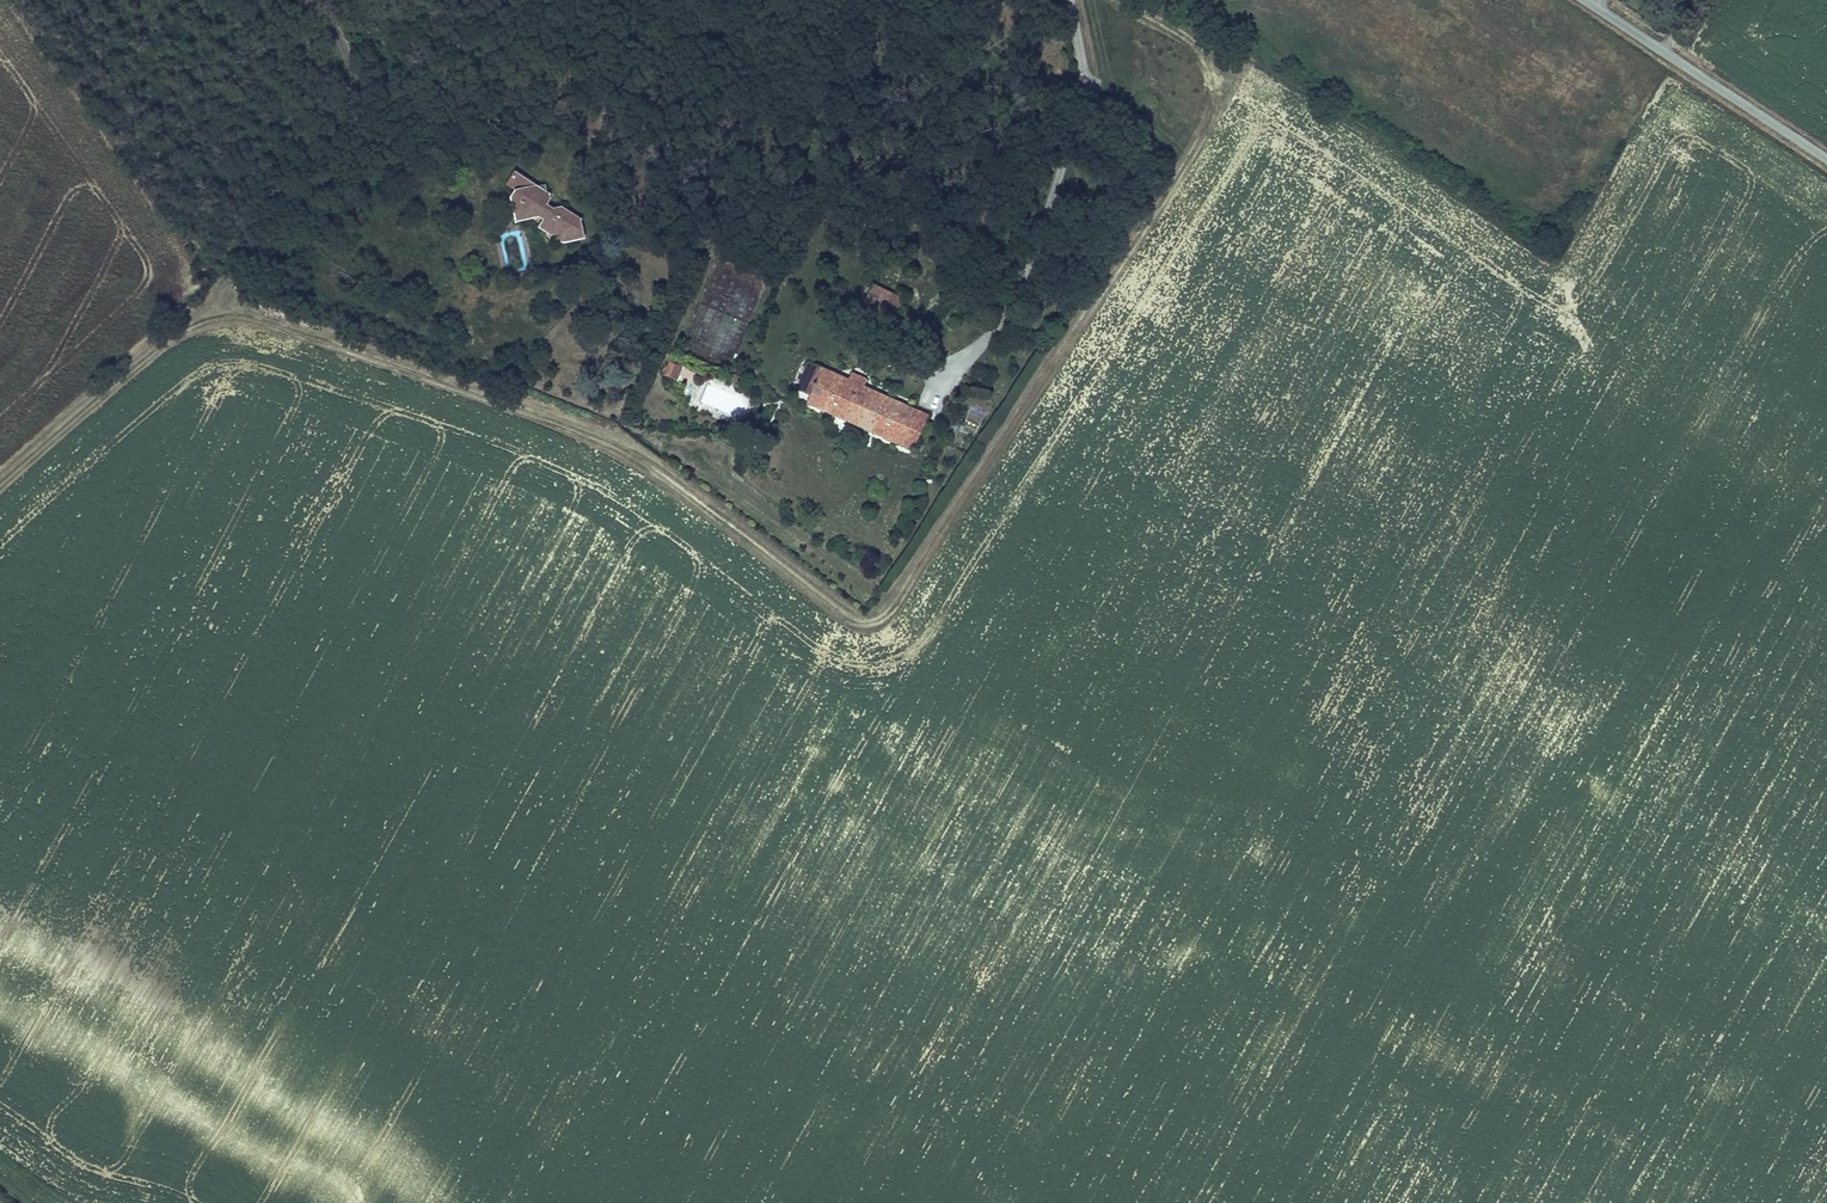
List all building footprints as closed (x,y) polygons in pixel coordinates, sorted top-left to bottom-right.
[(540,220),(565,239),(578,237),(582,229),(579,216),(561,203),(549,207),(545,204),(549,197),(547,189),(514,167),(505,179),(516,187),(510,197),(514,214),(528,211),(529,216),(530,216),(539,214),(542,217),(540,220)] [(528,211),(514,214),(515,219),(529,216),(528,211)] [(558,241),(565,239),(540,220),(537,225),(558,241)] [(903,299),(872,284),(858,312),(886,326),(893,311),(896,313),(903,299)] [(667,362),(665,367),(679,373),(681,368),(667,362)] [(897,446),(913,410),(864,388),(867,380),(851,372),(847,380),(808,363),(799,383),(812,389),(809,395),(805,404),(839,419),(845,404),(880,420),(873,435),(897,446)] [(679,373),(665,367),(661,377),(675,383),(679,373)] [(812,389),(799,383),(796,389),(809,395),(812,389)] [(839,419),(873,435),(880,420),(845,404),(839,419)] [(928,417),(913,410),(897,446),(911,452),(928,417)]
